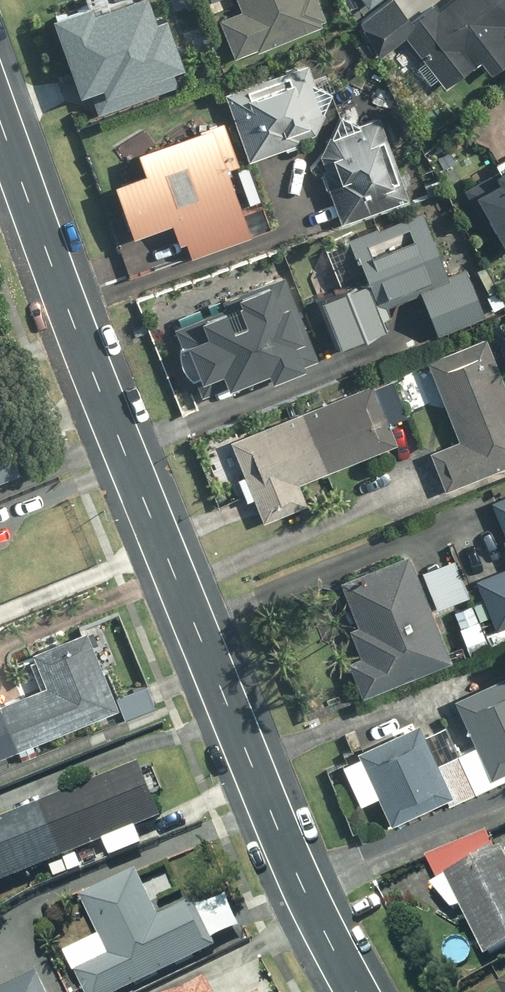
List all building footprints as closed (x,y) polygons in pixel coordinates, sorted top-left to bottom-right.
[(102,43),(119,99),(174,82),(157,28),(160,27),(152,0),(146,0),(140,2),(140,0),(102,0),(78,7),(90,47),(102,43)] [(236,15),(218,22),(234,62),(326,25),(315,0),(230,0),(236,15)] [(357,10),(372,0),(350,0),(357,10)] [(409,21),(393,0),(389,0),(355,26),(379,58),(400,42),(437,92),(475,63),(487,79),(504,65),(504,30),(502,27),(504,25),(504,0),(436,0),(409,21)] [(311,84),(307,64),(221,96),(245,162),(301,142),(298,134),(317,127),(337,80),(311,84)] [(408,201),(378,119),(309,144),(338,226),(408,201)] [(237,169),(220,123),(132,155),(140,176),(104,190),(123,240),(163,225),(171,248),(180,245),(187,264),(248,241),(223,175),(237,169)] [(450,196),(486,264),(504,254),(504,167),(450,196)] [(442,278),(421,212),(344,238),(358,282),(309,298),(327,352),(381,334),(373,310),(417,296),(431,337),(483,320),(466,270),(442,278)] [(289,296),(280,274),(209,302),(213,312),(167,330),(188,383),(213,372),(219,388),(259,372),(263,384),(300,370),(290,346),(298,342),(281,299),(289,296)] [(424,361),(458,444),(428,457),(442,490),(504,464),(504,390),(482,334),(424,361)] [(400,389),(396,378),(224,444),(256,526),(305,507),(297,487),(400,448),(391,424),(425,411),(415,383),(400,389)] [(12,473),(0,444),(0,478),(12,473)] [(486,502),(504,548),(504,494),(486,502)] [(481,643),(449,557),(413,571),(408,557),(318,590),(357,695),(455,659),(453,653),(481,643)] [(496,630),(504,626),(504,568),(476,579),(496,630)] [(10,597),(4,581),(0,582),(0,601),(10,597)] [(113,710),(117,722),(151,708),(143,688),(110,701),(81,627),(24,650),(41,693),(0,709),(0,755),(113,710)] [(476,748),(456,758),(439,726),(422,734),(415,721),(350,754),(395,842),(497,790),(504,786),(504,675),(452,702),(476,748)] [(143,847),(137,832),(161,822),(138,766),(0,823),(0,889),(47,870),(53,884),(143,847)] [(490,833),(425,864),(450,917),(461,912),(485,962),(504,953),(504,866),(490,833)] [(215,950),(213,947),(242,932),(220,889),(162,919),(136,869),(75,900),(96,940),(62,958),(79,991),(133,991),(215,950)] [(39,973),(0,991),(48,991),(39,973)] [(203,982),(187,991),(209,991),(203,982)]
